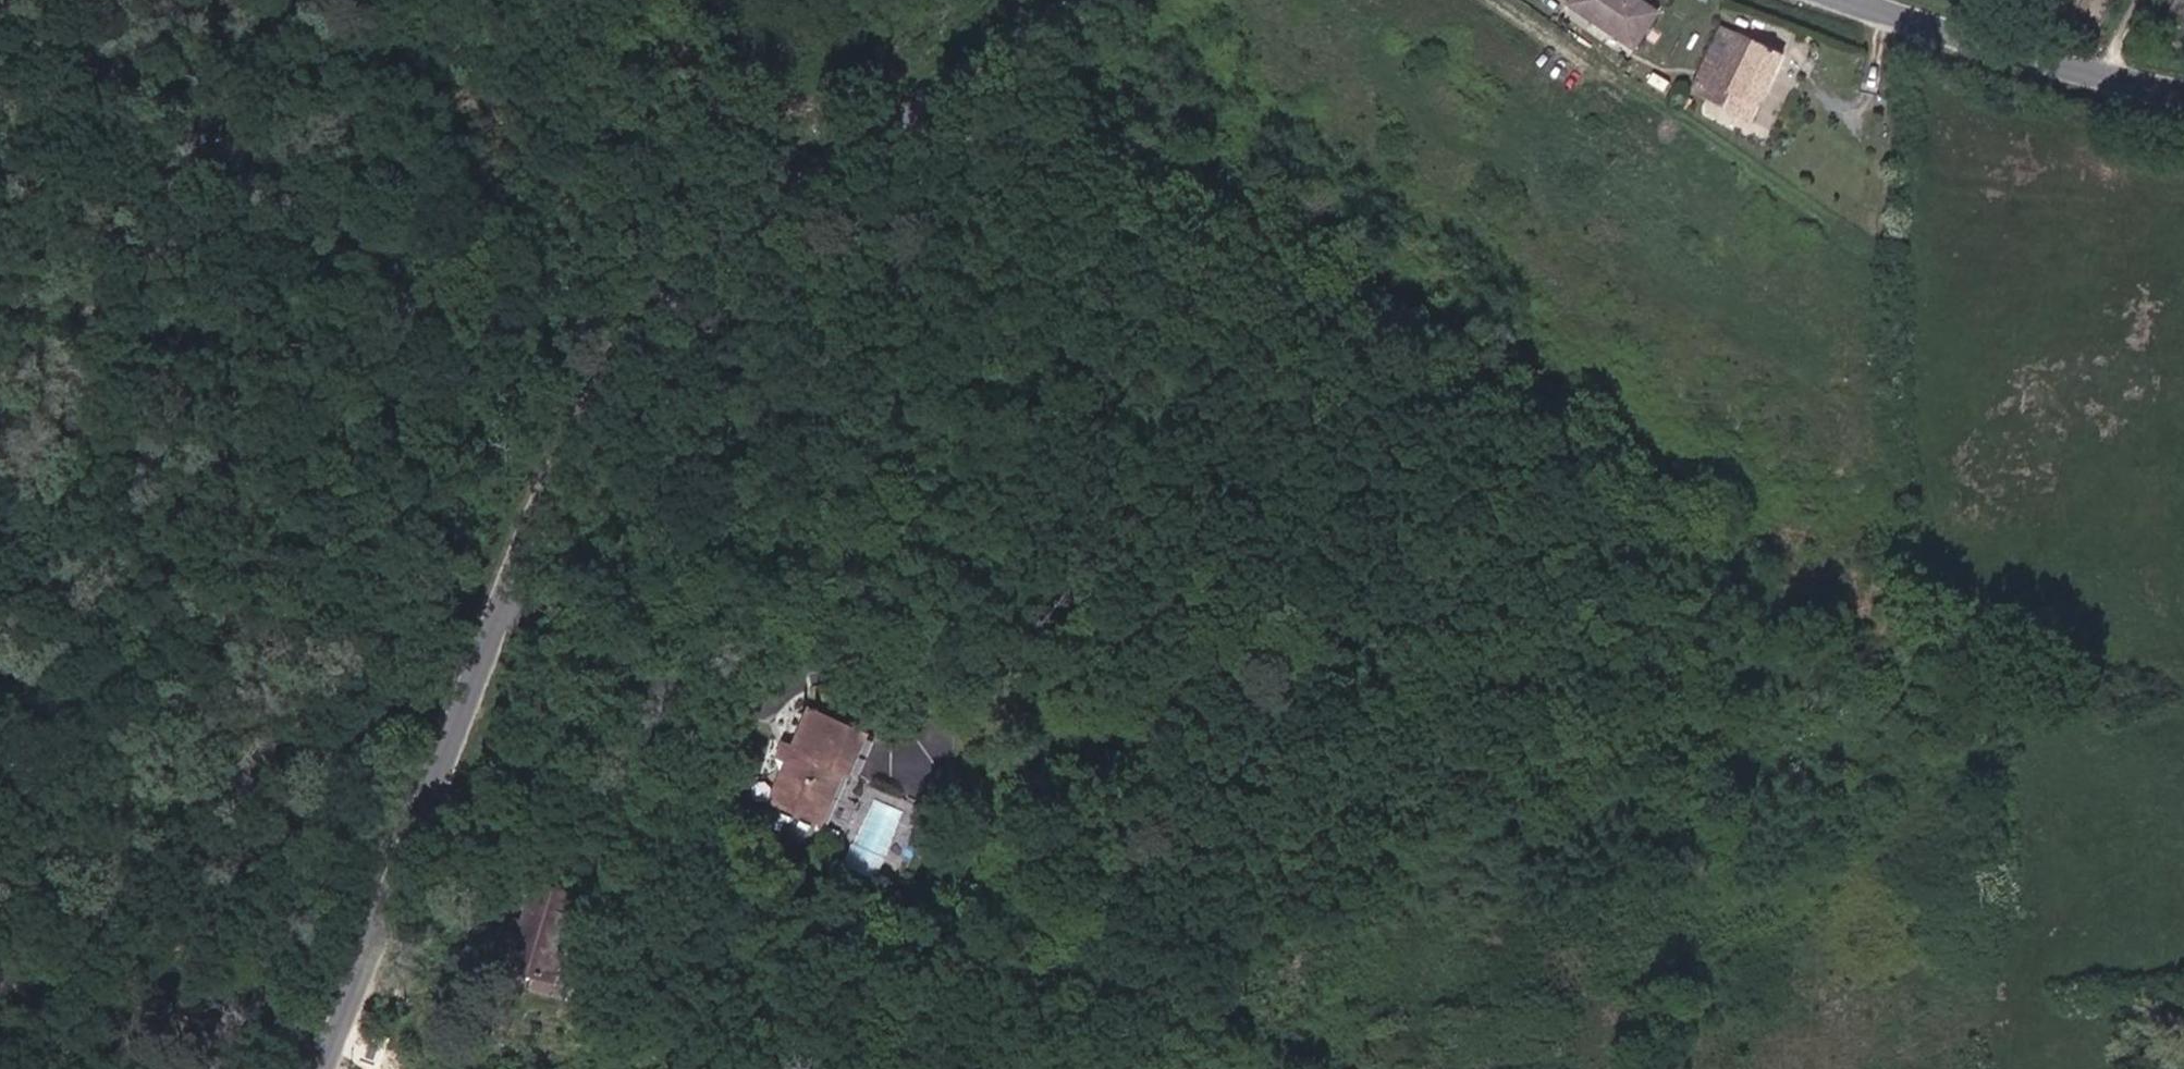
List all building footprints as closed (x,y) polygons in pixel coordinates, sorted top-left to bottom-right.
[(1611,0),(1580,0),(1565,24),(1634,64),(1656,25),(1611,0)] [(1745,35),(1718,91),(1703,84),(1696,100),(1755,128),(1789,57),(1745,35)] [(867,742),(808,719),(772,806),(823,827),(845,775),(854,779),(867,742)] [(537,886),(508,962),(555,979),(584,902),(537,886)]
